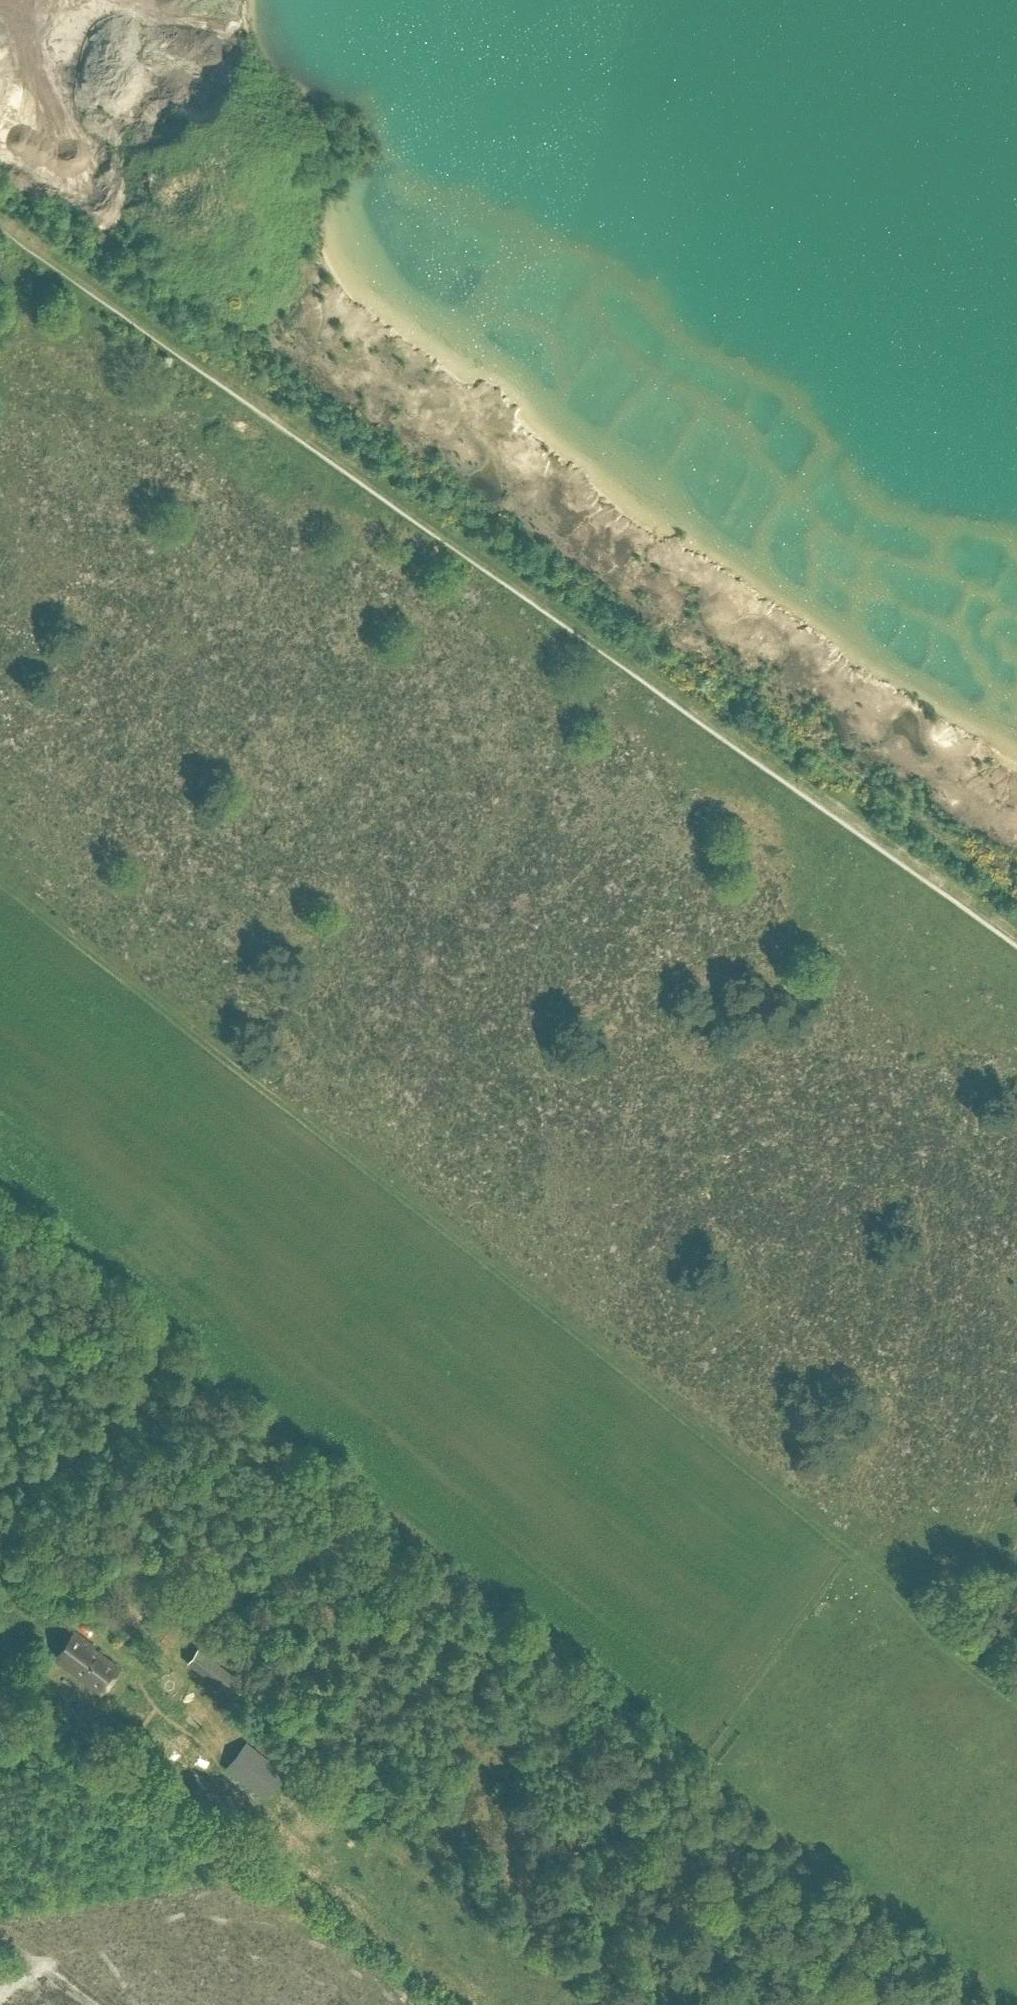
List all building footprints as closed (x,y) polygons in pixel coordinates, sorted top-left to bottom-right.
[(55,1656),(102,1692),(120,1668),(93,1646),(94,1645),(75,1630),(55,1656)] [(189,1661),(233,1697),(244,1684),(199,1648),(189,1661)] [(226,1766),(263,1796),(282,1772),(245,1742),(226,1766)]
